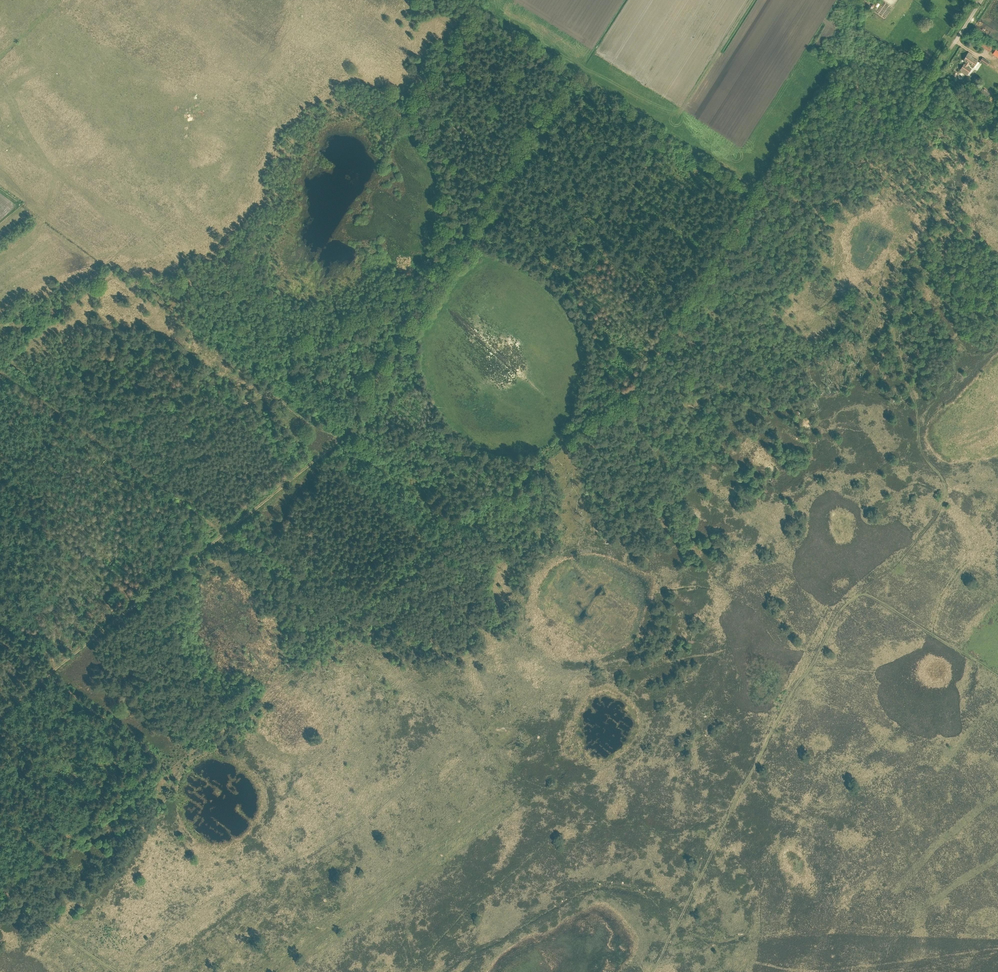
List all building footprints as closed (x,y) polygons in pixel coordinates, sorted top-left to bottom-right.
[(992,47),(984,42),(981,46),(989,52),(992,47)] [(974,43),(972,45),(980,51),(982,48),(974,43)] [(973,68),(978,61),(972,56),(973,54),(969,52),(963,60),(965,62),(965,63),(964,63),(960,70),(967,75),(972,68),(969,66),(969,65),(973,68)] [(988,66),(990,62),(983,57),(980,61),(988,66)]
